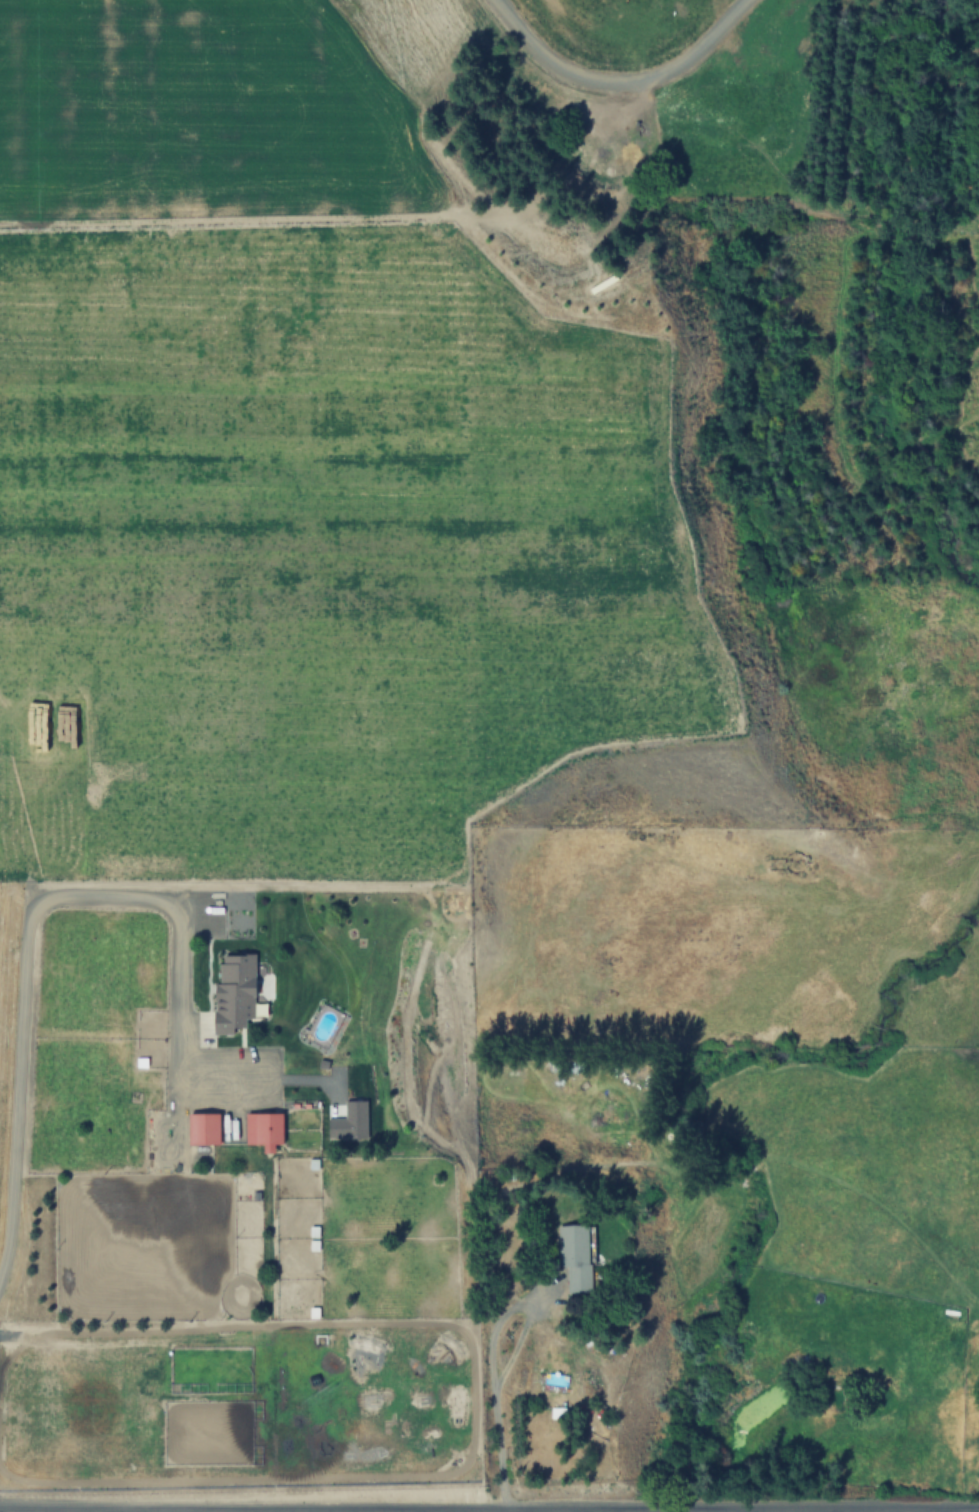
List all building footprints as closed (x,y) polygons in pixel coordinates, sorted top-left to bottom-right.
[(256,955),(217,955),(218,1033),(246,1033),(246,1019),(257,1019),(256,955)] [(587,1063),(541,1063),(541,1074),(587,1074),(587,1063)] [(284,1146),(283,1113),(247,1113),(247,1145),(265,1145),(265,1154),(276,1154),(276,1146),(284,1146)] [(220,1144),(220,1114),(190,1114),(190,1144),(220,1144)] [(561,1267),(567,1267),(568,1290),(592,1290),(590,1224),(560,1225),(561,1267)]
